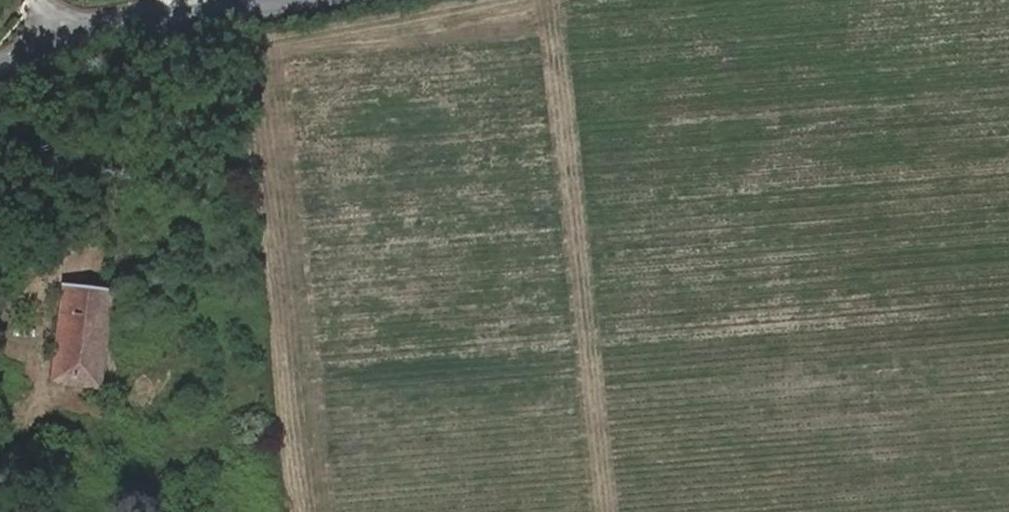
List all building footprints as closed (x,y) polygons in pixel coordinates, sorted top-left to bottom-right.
[(71,330),(73,314),(63,313),(61,329),(71,330)] [(64,372),(56,372),(52,412),(101,417),(112,318),(73,314),(71,330),(61,329),(57,361),(65,362),(64,372)] [(65,362),(57,361),(56,372),(64,372),(65,362)]
